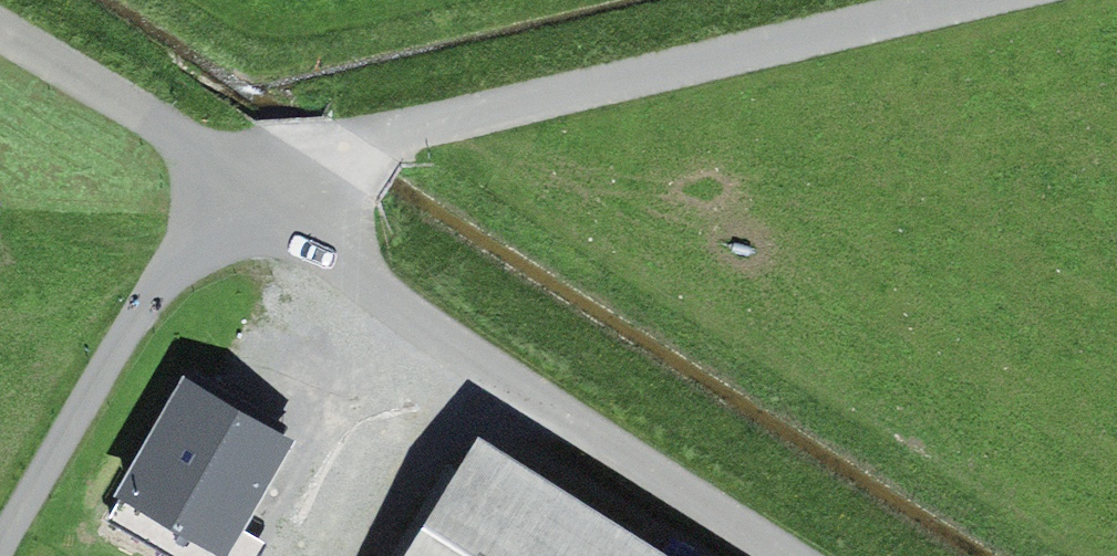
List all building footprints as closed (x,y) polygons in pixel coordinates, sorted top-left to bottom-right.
[(188,390),(112,519),(176,555),(249,555),(222,540),(279,443),(188,390)] [(474,438),(399,555),(662,555),(474,438)]
